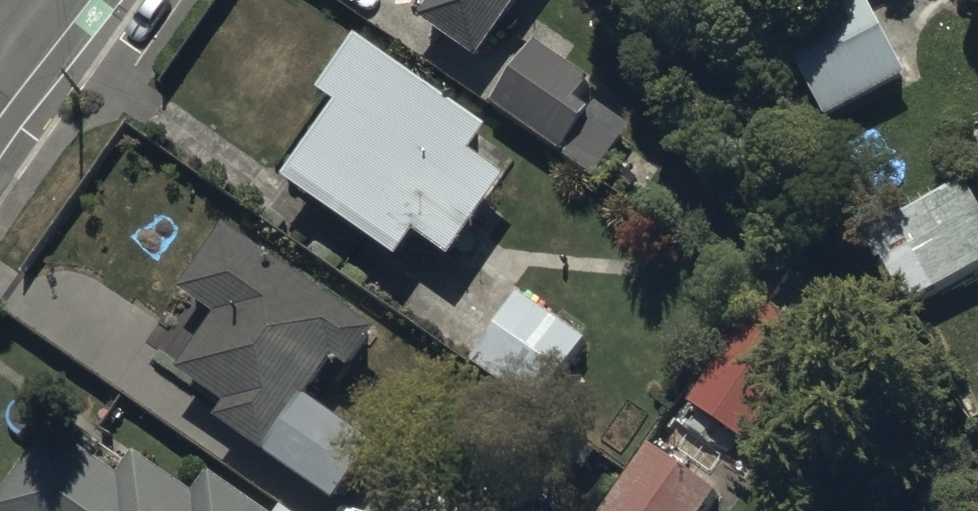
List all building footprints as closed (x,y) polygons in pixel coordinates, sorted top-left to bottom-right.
[(427,22),(480,59),(520,0),(442,0),(427,22)] [(871,0),(846,0),(782,35),(828,117),(910,72),(871,0)] [(495,128),(361,36),(325,89),(342,101),(289,180),(404,259),(422,233),(459,259),(515,177),(478,152),(495,128)] [(593,79),(537,42),(496,101),(565,148),(562,153),(596,176),(630,126),(597,104),(593,109),(579,100),(593,79)] [(967,176),(869,230),(912,307),(977,271),(977,196),(967,176)] [(385,329),(231,225),(187,290),(219,312),(181,369),(231,403),(220,419),(274,455),(342,355),(359,367),(385,329)] [(689,400),(747,442),(821,339),(811,332),(814,327),(785,306),(781,313),(770,305),(798,266),(785,256),(753,300),(758,304),(689,400)] [(588,341),(521,294),(474,361),(541,408),(588,341)] [(0,499),(0,510),(269,510),(212,471),(196,494),(136,451),(120,474),(51,426),(0,499)] [(721,490),(646,437),(599,510),(707,510),(721,490)] [(408,510),(448,510),(421,492),(408,510)]
